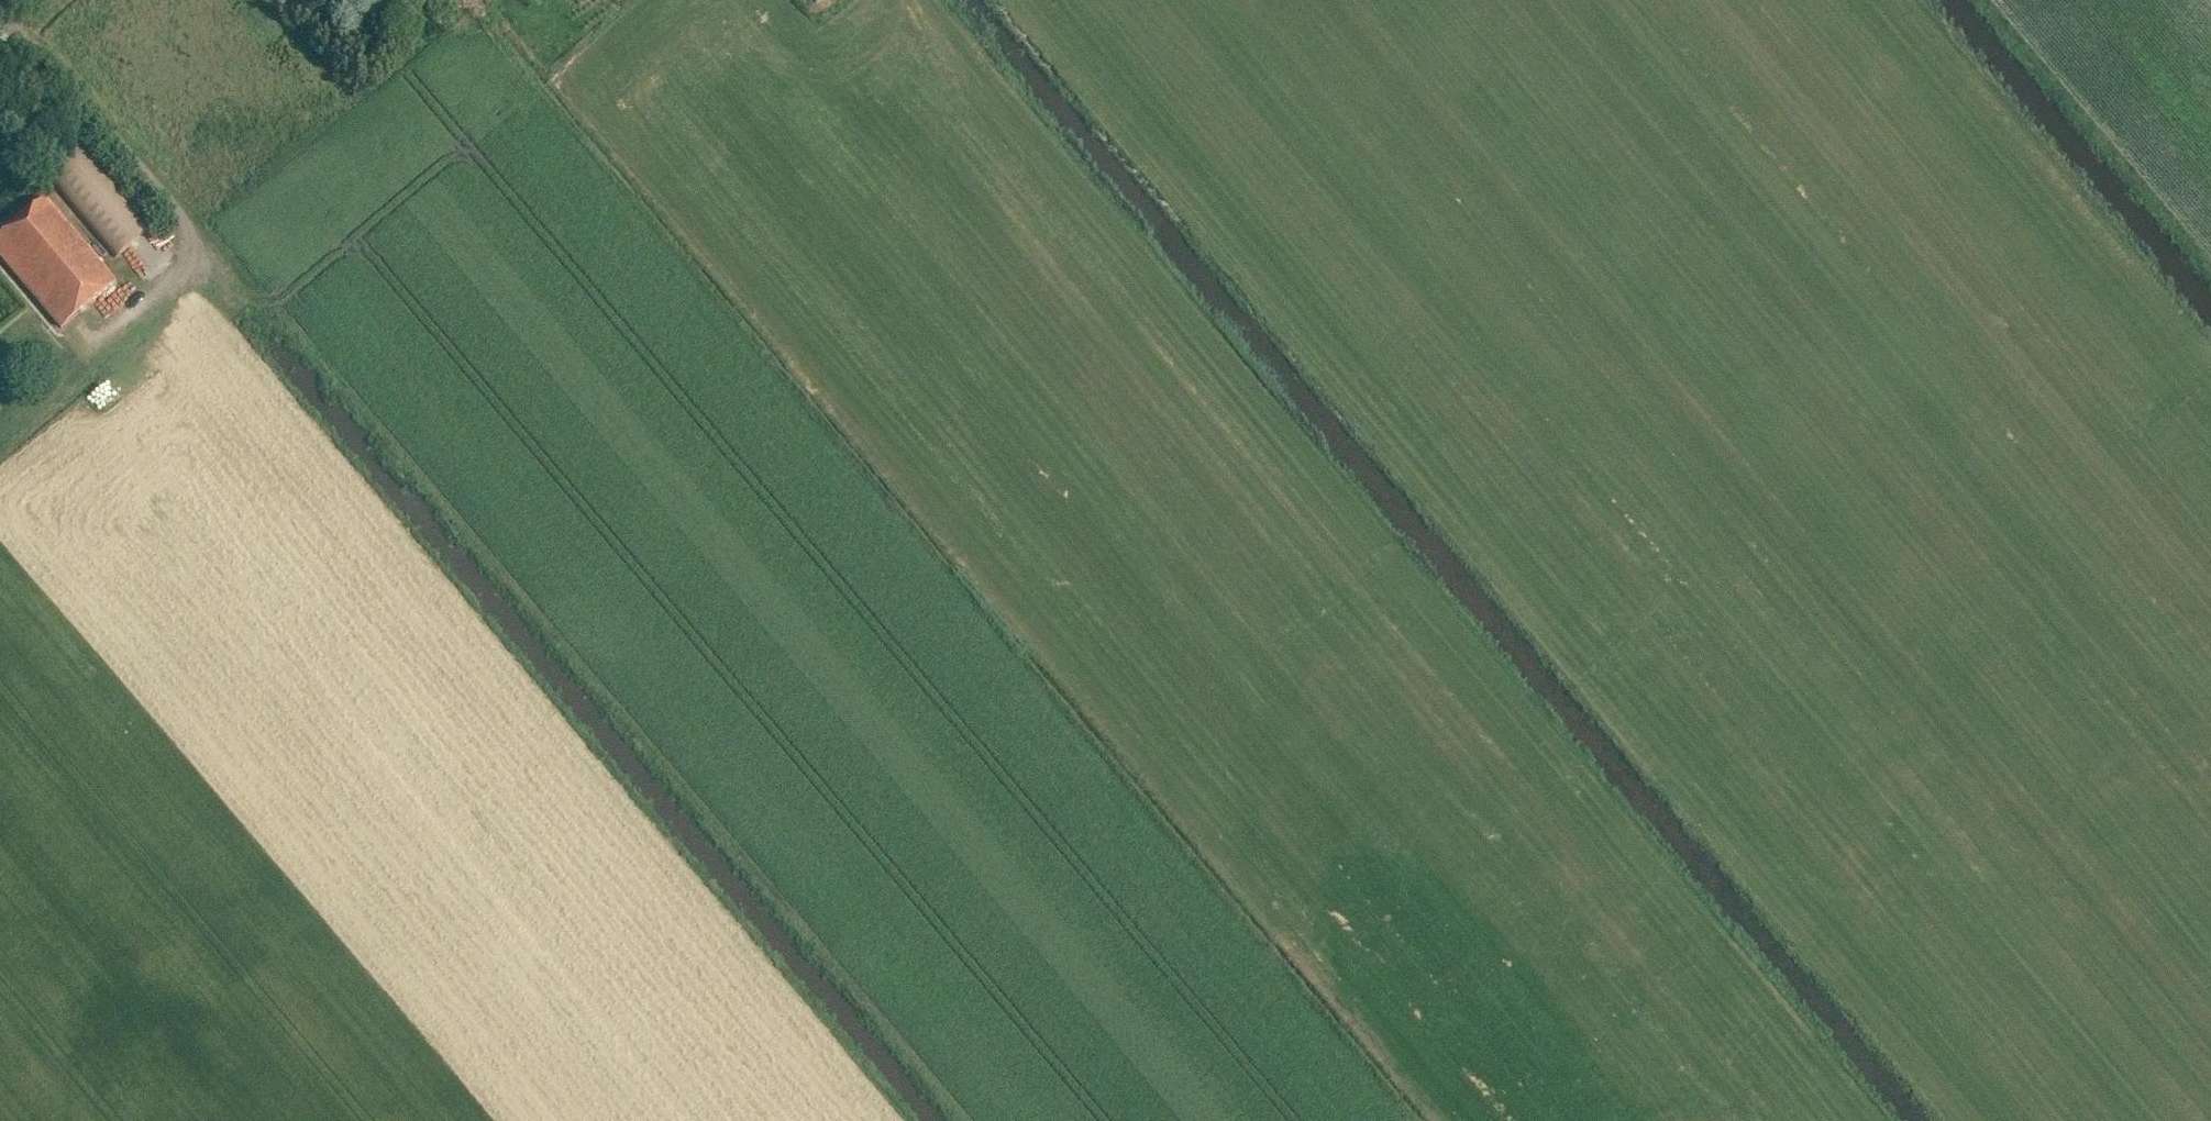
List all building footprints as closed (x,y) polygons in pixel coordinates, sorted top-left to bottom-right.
[(43,175),(115,259),(157,224),(86,139),(43,175)] [(0,236),(0,257),(61,329),(116,282),(45,198),(0,236)]
